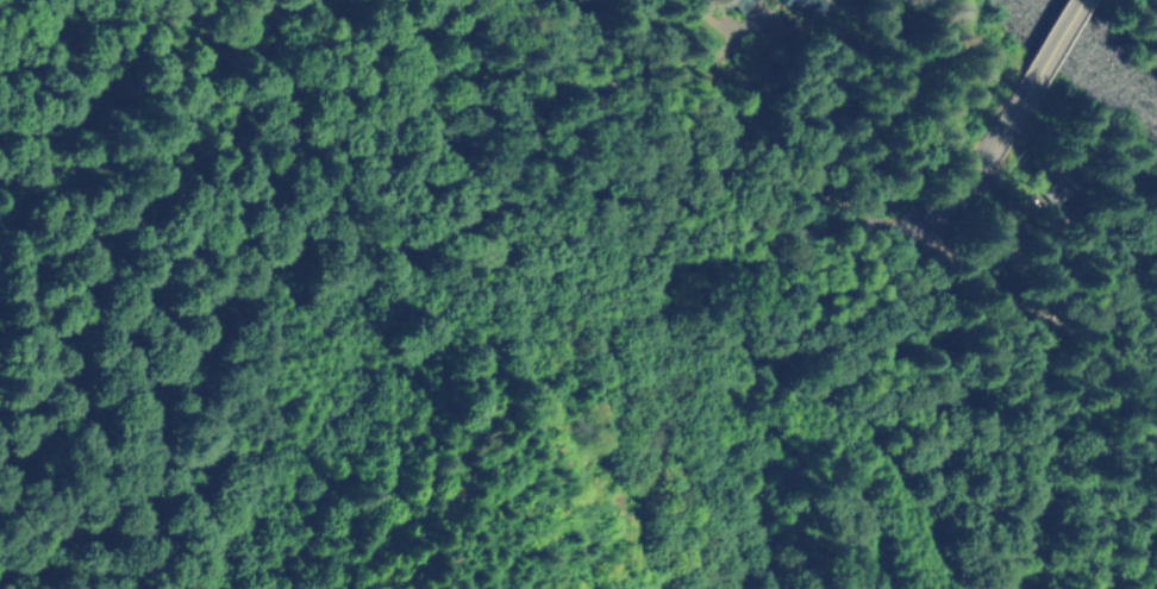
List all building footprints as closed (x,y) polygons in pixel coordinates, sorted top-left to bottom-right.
[(736,16),(754,0),(722,0),(736,16)] [(805,22),(826,4),(822,0),(785,0),(805,22)]
